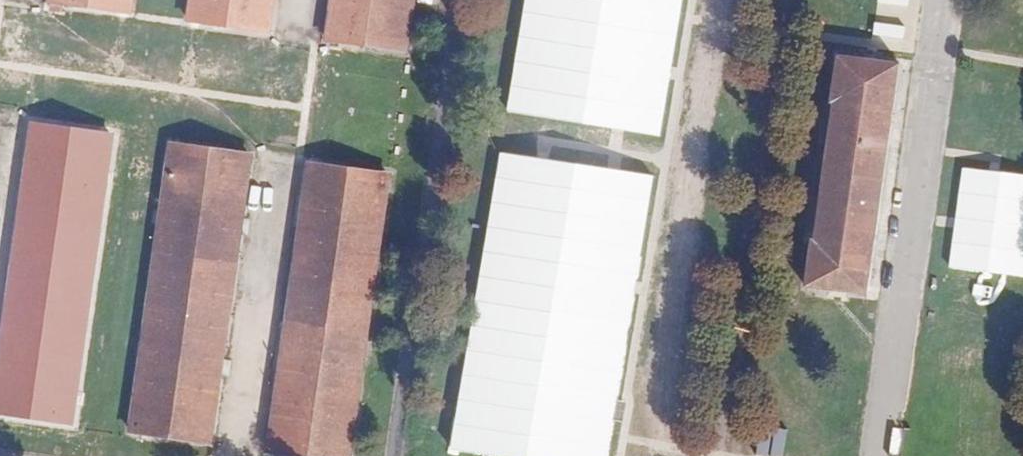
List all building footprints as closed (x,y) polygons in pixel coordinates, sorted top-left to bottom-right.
[(44,2),(122,13),(123,0),(44,0),(44,2)] [(273,0),(192,0),(189,21),(268,32),(273,0)] [(327,40),(407,51),(414,0),(333,0),(327,40)] [(509,110),(661,135),(683,0),(528,0),(509,110)] [(838,55),(831,103),(833,103),(814,239),(812,239),(805,287),(868,295),(900,63),(838,55)] [(112,135),(33,124),(0,362),(0,413),(72,424),(96,255),(112,135)] [(131,433),(211,444),(221,371),(251,155),(172,144),(131,433)] [(499,152),(451,449),(496,455),(608,455),(654,177),(499,152)] [(296,455),(350,455),(384,213),(389,175),(310,164),(269,452),(296,455)] [(949,264),(1022,275),(1022,177),(964,168),(949,264)]
